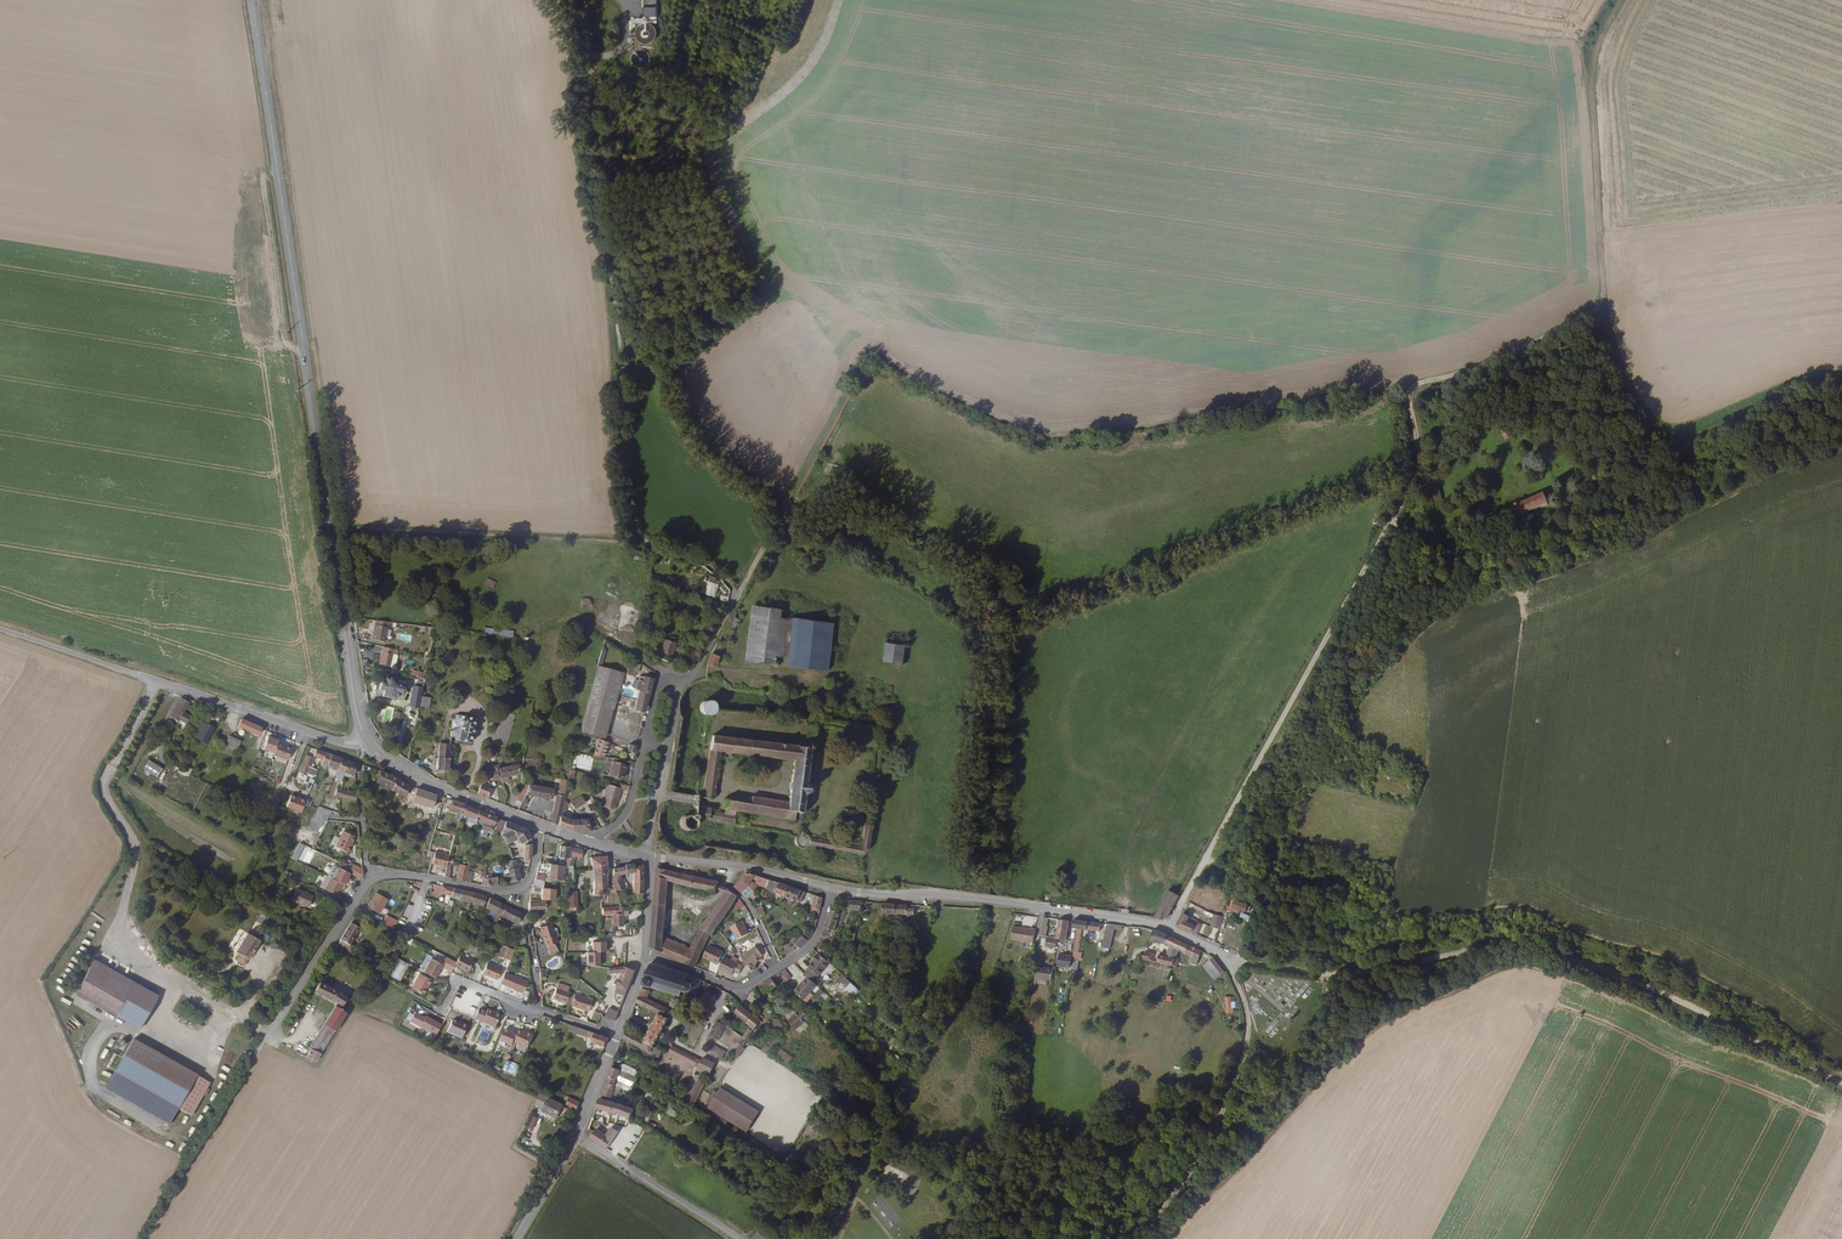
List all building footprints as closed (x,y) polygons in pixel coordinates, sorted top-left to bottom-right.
[(656,0),(642,0),(642,18),(631,18),(631,23),(636,23),(635,42),(654,42),(654,27),(645,27),(645,19),(656,19),(656,0)] [(632,62),(640,62),(640,63),(648,63),(647,50),(632,51),(632,62)] [(1508,427),(1500,430),(1504,439),(1512,436),(1508,427)] [(1433,506),(1442,505),(1439,487),(1430,489),(1433,506)] [(1544,494),(1542,490),(1510,504),(1514,514),(1546,500),(1546,499),(1548,498),(1546,493),(1544,494)] [(1481,513),(1484,523),(1501,518),(1500,511),(1497,509),(1481,513)] [(486,578),(483,584),(492,588),(495,582),(486,578)] [(717,585),(706,581),(702,594),(713,597),(717,585)] [(782,664),(786,610),(748,606),(744,660),(782,664)] [(788,664),(826,668),(830,622),(792,619),(788,664)] [(387,625),(375,622),(371,637),(383,640),(387,625)] [(512,642),(513,635),(498,634),(497,640),(512,642)] [(660,637),(656,649),(661,651),(672,655),(677,642),(670,639),(669,641),(660,637)] [(901,638),(883,637),(881,657),(900,659),(901,638)] [(726,643),(719,639),(715,646),(722,650),(726,643)] [(393,647),(382,644),(379,661),(390,663),(393,647)] [(719,656),(712,653),(708,660),(707,667),(711,667),(712,665),(715,666),(719,656)] [(638,672),(638,671),(641,664),(631,661),(629,669),(628,668),(626,675),(634,677),(635,671),(638,672)] [(621,670),(595,663),(590,688),(584,711),(580,729),(603,735),(610,706),(612,706),(613,704),(615,693),(621,670)] [(644,713),(649,695),(653,678),(640,674),(636,691),(639,692),(637,700),(635,710),(644,713)] [(416,718),(419,703),(430,705),(432,694),(424,692),(425,687),(421,686),(423,677),(418,676),(416,683),(415,683),(411,706),(414,706),(414,711),(416,712),(415,718),(416,718)] [(378,693),(393,697),(394,694),(396,694),(397,694),(398,693),(402,694),(403,688),(398,686),(396,684),(391,683),(392,679),(384,678),(382,682),(380,682),(378,693)] [(704,700),(702,701),(701,702),(699,704),(699,707),(699,710),(700,712),(702,714),(704,716),(708,716),(711,715),(713,714),(715,712),(715,710),(715,707),(714,703),(713,701),(710,700),(707,699),(704,700)] [(188,703),(180,700),(171,717),(178,721),(179,719),(186,723),(190,715),(184,711),(188,703)] [(384,706),(381,721),(397,724),(399,713),(394,712),(394,708),(384,706)] [(453,727),(453,734),(472,738),(476,712),(465,710),(463,720),(453,727)] [(260,727),(240,718),(237,725),(257,735),(260,727)] [(199,738),(207,743),(216,728),(208,723),(199,738)] [(814,745),(814,743),(815,724),(808,724),(807,735),(797,734),(796,745),(793,745),(794,738),(795,734),(783,732),(784,726),(763,723),(761,741),(711,735),(710,741),(708,740),(708,743),(709,743),(702,792),(700,792),(699,795),(696,795),(696,797),(710,798),(713,796),(718,763),(725,764),(726,752),(731,752),(731,763),(732,765),(739,766),(740,764),(742,754),(748,755),(748,756),(750,756),(750,755),(755,755),(755,756),(757,757),(757,755),(793,760),(790,781),(789,781),(788,788),(789,788),(788,799),(785,801),(744,795),(744,797),(730,795),(726,798),(724,809),(760,814),(759,820),(775,823),(776,817),(792,819),(792,817),(795,817),(795,814),(793,813),(794,810),(796,811),(797,813),(797,814),(798,815),(802,815),(803,813),(802,810),(803,809),(803,807),(802,807),(804,796),(806,796),(806,795),(808,795),(808,794),(809,794),(810,783),(810,781),(809,781),(809,779),(807,779),(810,750),(813,749),(814,747),(814,746),(814,745)] [(229,736),(226,743),(235,748),(239,741),(229,736)] [(610,748),(611,744),(599,738),(593,754),(603,755),(606,747),(610,748)] [(298,741),(291,739),(286,750),(295,753),(298,741)] [(436,769),(448,770),(452,743),(439,741),(436,769)] [(634,754),(635,747),(628,744),(626,750),(634,754)] [(325,751),(313,746),(312,750),(315,751),(313,755),(320,758),(319,760),(321,761),(325,751)] [(325,751),(321,761),(321,762),(328,764),(332,753),(325,751)] [(341,757),(332,753),(328,764),(336,767),(341,757)] [(312,757),(305,754),(298,771),(305,774),(306,772),(312,775),(315,767),(311,766),(312,762),(310,761),(312,757)] [(165,765),(150,757),(145,764),(161,773),(165,765)] [(348,759),(341,757),(336,767),(338,768),(337,770),(340,771),(341,768),(345,770),(348,759)] [(355,762),(348,759),(345,770),(354,772),(355,762)] [(625,765),(611,761),(607,774),(620,778),(622,769),(623,770),(625,765)] [(369,771),(370,765),(362,762),(362,771),(369,771)] [(491,779),(500,777),(518,773),(520,764),(500,767),(489,769),(491,779)] [(389,773),(381,770),(378,780),(392,786),(391,787),(404,794),(407,784),(389,773)] [(157,791),(163,782),(157,778),(151,786),(157,791)] [(565,797),(568,782),(560,780),(557,795),(565,797)] [(476,793),(488,797),(489,785),(480,781),(476,793)] [(518,809),(525,794),(549,802),(552,790),(521,782),(520,782),(516,808),(518,809)] [(618,801),(620,793),(622,788),(608,784),(601,805),(613,809),(616,800),(618,801)] [(339,796),(341,788),(336,787),(335,792),(333,791),(332,794),(339,796)] [(440,797),(419,790),(417,795),(439,802),(440,797)] [(550,821),(558,824),(570,829),(591,830),(590,819),(575,818),(560,815),(561,813),(566,814),(568,806),(570,806),(564,799),(565,798),(562,797),(559,796),(556,796),(550,821)] [(575,810),(581,808),(586,802),(580,797),(572,806),(575,810)] [(439,814),(441,815),(441,812),(446,813),(449,799),(442,798),(439,814)] [(463,802),(451,798),(448,807),(457,810),(455,816),(459,817),(461,812),(463,802)] [(478,808),(463,802),(461,812),(475,818),(478,808)] [(307,812),(313,814),(315,808),(309,806),(307,812)] [(358,816),(357,808),(332,808),(332,815),(344,815),(358,816)] [(496,816),(478,808),(475,818),(478,828),(476,833),(481,835),(484,828),(489,829),(492,828),(496,816)] [(696,818),(711,821),(719,822),(720,814),(707,812),(707,810),(693,808),(692,814),(690,813),(688,813),(686,813),(684,814),(682,815),(681,816),(680,818),(679,820),(679,823),(680,825),(680,827),(682,828),(684,830),(686,830),(689,830),(692,829),(694,828),(696,826),(696,823),(696,821),(696,818)] [(722,823),(732,825),(733,817),(723,815),(722,823)] [(525,828),(506,820),(504,824),(509,826),(508,830),(501,833),(501,834),(506,842),(508,841),(520,836),(522,841),(524,840),(524,842),(530,843),(530,838),(525,828)] [(809,844),(861,855),(865,851),(868,833),(870,823),(864,822),(860,846),(857,847),(809,838),(807,836),(805,835),(803,834),(800,834),(798,834),(796,836),(794,837),(793,840),(794,842),(794,844),(795,846),(797,847),(799,848),(801,849),(803,849),(806,848),(808,846),(809,844)] [(345,852),(353,836),(342,831),(334,847),(345,852)] [(570,847),(570,846),(560,844),(559,856),(567,857),(568,858),(568,854),(583,857),(584,850),(570,847)] [(431,862),(446,866),(449,854),(434,850),(431,862)] [(607,874),(606,856),(590,857),(593,874),(593,888),(600,888),(600,895),(605,895),(605,888),(605,874),(607,874)] [(513,858),(511,858),(503,859),(507,873),(504,874),(506,881),(518,879),(514,862),(513,858)] [(347,868),(361,875),(360,868),(349,862),(347,868)] [(458,863),(454,878),(465,880),(467,869),(468,866),(458,863)] [(642,865),(634,866),(634,863),(622,864),(622,866),(613,868),(612,873),(611,873),(610,880),(613,890),(622,889),(618,878),(618,873),(632,872),(631,893),(642,892),(642,865)] [(331,866),(326,876),(324,876),(319,886),(320,888),(335,896),(341,884),(343,885),(349,873),(333,865),(331,866)] [(719,882),(696,877),(697,872),(688,870),(687,875),(657,868),(651,948),(660,952),(663,941),(665,907),(668,884),(715,894),(718,884),(719,882)] [(771,880),(747,872),(740,879),(734,886),(747,897),(750,894),(754,898),(760,891),(756,886),(751,881),(754,883),(756,881),(766,886),(766,887),(768,888),(771,880)] [(483,884),(497,884),(496,875),(487,877),(484,877),(481,877),(480,883),(483,884)] [(544,880),(534,878),(533,884),(542,887),(544,880)] [(778,892),(786,895),(788,886),(771,880),(768,888),(769,889),(770,887),(779,890),(778,892)] [(450,896),(470,901),(472,891),(453,887),(429,882),(428,889),(450,895),(450,896)] [(802,902),(806,892),(788,886),(786,895),(802,902)] [(311,896),(296,888),(291,899),(306,907),(311,896)] [(728,888),(727,889),(712,911),(702,925),(696,934),(689,952),(684,963),(694,967),(708,935),(710,936),(736,899),(739,898),(738,897),(739,895),(738,894),(736,895),(730,890),(730,889),(728,888)] [(1168,889),(1154,916),(1165,918),(1167,916),(1179,895),(1168,889)] [(482,905),(485,895),(472,891),(470,901),(482,905)] [(576,891),(565,892),(566,908),(576,908),(576,891)] [(378,914),(386,899),(374,893),(366,908),(378,914)] [(823,898),(816,895),(812,910),(820,912),(823,898)] [(500,914),(505,905),(488,896),(485,906),(488,907),(484,914),(492,918),(495,912),(500,914)] [(859,910),(859,908),(869,909),(869,901),(848,899),(847,909),(859,910)] [(447,905),(435,900),(433,904),(446,909),(447,905)] [(735,903),(739,910),(744,906),(740,900),(735,903)] [(755,906),(760,917),(767,913),(763,905),(762,902),(759,904),(755,906)] [(1250,905),(1243,903),(1241,909),(1248,911),(1250,905)] [(501,915),(510,920),(514,910),(505,905),(500,914),(501,915)] [(745,907),(740,910),(745,919),(750,916),(745,907)] [(841,911),(833,908),(822,935),(826,937),(830,929),(834,930),(840,913),(841,911)] [(515,922),(519,913),(514,910),(510,920),(515,922)] [(628,910),(620,910),(620,914),(614,914),(612,914),(612,926),(622,926),(623,915),(629,915),(628,910)] [(1200,920),(1184,913),(1179,925),(1199,933),(1203,924),(1200,922),(1200,920)] [(382,924),(389,927),(393,919),(386,916),(382,924)] [(1060,919),(1057,938),(1066,940),(1068,921),(1060,919)] [(1102,935),(1104,923),(1074,920),(1074,922),(1073,929),(1077,930),(1102,935)] [(737,940),(749,934),(743,921),(731,927),(737,940)] [(549,922),(539,926),(543,939),(544,939),(546,944),(556,941),(549,922)] [(350,923),(337,946),(341,949),(345,943),(349,945),(354,935),(356,932),(358,928),(350,923)] [(1121,930),(1122,926),(1104,924),(1101,951),(1110,952),(1113,929),(1121,930)] [(1218,927),(1213,925),(1210,933),(1216,935),(1218,927)] [(1012,939),(1034,943),(1036,929),(1031,928),(1031,929),(1014,926),(1012,939)] [(1138,926),(1138,927),(1135,940),(1152,942),(1151,948),(1153,948),(1155,942),(1164,943),(1169,945),(1165,956),(1156,955),(1155,963),(1171,966),(1178,949),(1196,958),(1199,950),(1192,947),(1162,932),(1138,926)] [(256,941),(244,935),(233,952),(235,954),(232,960),(240,965),(243,960),(245,960),(256,941)] [(806,941),(801,935),(793,940),(798,947),(806,941)] [(1055,947),(1056,940),(1046,938),(1045,945),(1055,947)] [(85,939),(83,944),(92,948),(94,943),(85,939)] [(689,952),(663,941),(660,952),(684,963),(689,952)] [(708,945),(702,957),(712,961),(717,964),(723,951),(708,945)] [(755,945),(741,957),(750,967),(760,958),(760,957),(763,954),(755,945)] [(506,948),(503,959),(509,960),(512,950),(506,948)] [(1153,954),(1137,952),(1136,959),(1152,962),(1153,954)] [(456,962),(455,964),(467,970),(472,960),(459,953),(456,962)] [(810,976),(814,980),(818,975),(819,976),(830,963),(819,953),(815,958),(816,960),(814,962),(809,967),(810,968),(805,972),(810,976)] [(1071,956),(1059,954),(1057,966),(1069,968),(1071,956)] [(1082,956),(1073,954),(1072,962),(1081,964),(1082,956)] [(724,957),(718,969),(732,975),(734,971),(740,974),(743,966),(737,963),(724,957)] [(396,958),(387,976),(399,982),(408,964),(396,958)] [(424,972),(434,978),(437,973),(439,969),(441,965),(430,959),(424,972)] [(1217,965),(1212,959),(1205,963),(1216,979),(1223,973),(1217,965)] [(586,971),(587,965),(562,960),(565,966),(586,971)] [(138,1032),(157,999),(94,961),(75,994),(138,1032)] [(486,963),(481,975),(495,981),(500,969),(486,963)] [(1216,979),(1205,963),(1198,968),(1210,983),(1216,979)] [(695,994),(700,980),(688,975),(650,964),(643,986),(651,989),(652,988),(663,992),(679,997),(682,992),(686,992),(689,991),(690,993),(690,992),(695,994)] [(370,972),(379,977),(383,969),(374,965),(370,972)] [(626,997),(635,971),(625,967),(616,966),(615,969),(615,973),(622,973),(615,993),(626,997)] [(1036,978),(1050,980),(1052,968),(1039,966),(1036,978)] [(504,972),(499,983),(522,992),(526,981),(504,972)] [(424,995),(427,989),(426,988),(428,985),(429,986),(431,981),(419,975),(412,988),(424,995)] [(784,984),(784,983),(789,980),(786,975),(781,979),(784,984)] [(806,999),(819,985),(814,980),(810,976),(803,984),(804,985),(797,991),(806,999)] [(842,977),(838,982),(854,995),(858,990),(842,977)] [(779,985),(774,978),(763,985),(767,993),(779,985)] [(319,983),(314,992),(330,1002),(331,1001),(336,1004),(340,1007),(346,998),(341,995),(342,993),(338,990),(337,992),(333,989),(319,983)] [(566,1005),(570,992),(567,991),(568,987),(558,983),(557,988),(556,988),(552,1000),(566,1005)] [(796,990),(797,991),(804,985),(803,984),(802,983),(796,990)] [(681,1002),(677,1000),(673,998),(672,999),(666,1010),(647,1000),(651,993),(642,989),(636,1003),(657,1014),(644,1042),(625,1032),(623,1039),(658,1057),(661,1051),(653,1047),(658,1038),(659,1039),(664,1031),(662,1030),(671,1012),(675,1015),(681,1002)] [(702,990),(700,993),(697,998),(709,1006),(714,997),(702,990)] [(584,1009),(587,1010),(588,1008),(589,1009),(592,1000),(574,994),(570,1006),(584,1010),(584,1009)] [(1225,1013),(1235,1013),(1235,997),(1225,997),(1225,1013)] [(315,1062),(345,1013),(339,1010),(340,1007),(336,1004),(303,1056),(315,1062)] [(761,1020),(741,1004),(735,1013),(741,1018),(740,1019),(744,1023),(745,1022),(754,1029),(761,1020)] [(790,1020),(791,1020),(803,1008),(803,1007),(792,1018),(790,1020)] [(439,1008),(437,1013),(445,1018),(448,1012),(439,1008)] [(791,1020),(798,1029),(811,1016),(803,1008),(791,1020)] [(479,1010),(475,1021),(495,1029),(499,1019),(495,1017),(495,1015),(487,1011),(486,1014),(479,1010)] [(616,1022),(619,1014),(609,1011),(606,1019),(616,1022)] [(779,1030),(785,1024),(779,1017),(773,1024),(779,1030)] [(461,1039),(467,1026),(451,1019),(445,1032),(461,1039)] [(715,1021),(708,1036),(718,1041),(725,1026),(715,1021)] [(575,1033),(577,1027),(568,1025),(566,1031),(574,1034),(575,1033)] [(591,1038),(593,1033),(577,1027),(575,1033),(591,1038)] [(745,1035),(748,1038),(753,1031),(750,1029),(745,1035)] [(512,1046),(513,1045),(517,1035),(506,1030),(501,1041),(512,1046)] [(513,1045),(527,1051),(533,1038),(518,1032),(517,1035),(513,1045)] [(590,1042),(606,1047),(609,1039),(593,1033),(591,1038),(590,1042)] [(778,1033),(763,1049),(769,1054),(784,1039),(778,1033)] [(191,1093),(194,1087),(192,1086),(195,1080),(131,1043),(113,1075),(112,1077),(128,1086),(128,1084),(176,1113),(188,1092),(191,1093)] [(721,1060),(725,1050),(709,1043),(705,1053),(721,1060)] [(739,1045),(732,1056),(737,1059),(744,1048),(739,1045)] [(696,1073),(708,1079),(715,1064),(704,1058),(702,1062),(672,1046),(668,1052),(698,1068),(696,1073)] [(774,1055),(787,1064),(792,1057),(779,1048),(774,1055)] [(503,1071),(516,1075),(519,1064),(506,1060),(503,1071)] [(615,1091),(617,1081),(620,1072),(612,1067),(608,1077),(603,1096),(613,1099),(613,1098),(614,1098),(616,1091),(615,1091)] [(693,1107),(704,1084),(696,1080),(685,1103),(693,1107)] [(747,1133),(760,1112),(721,1088),(718,1093),(715,1091),(708,1101),(711,1103),(708,1108),(747,1133)] [(567,1107),(579,1112),(583,1102),(570,1097),(567,1107)] [(619,1116),(631,1121),(635,1112),(626,1107),(602,1101),(600,1100),(596,1110),(601,1112),(619,1116)] [(544,1111),(556,1119),(562,1108),(549,1101),(544,1111)] [(666,1113),(671,1117),(675,1111),(669,1108),(666,1113)] [(553,1123),(556,1119),(544,1111),(541,1116),(553,1123)] [(532,1116),(527,1127),(533,1130),(538,1119),(532,1116)] [(592,1134),(588,1131),(586,1135),(606,1148),(615,1132),(609,1129),(603,1137),(594,1131),(592,1134)]
